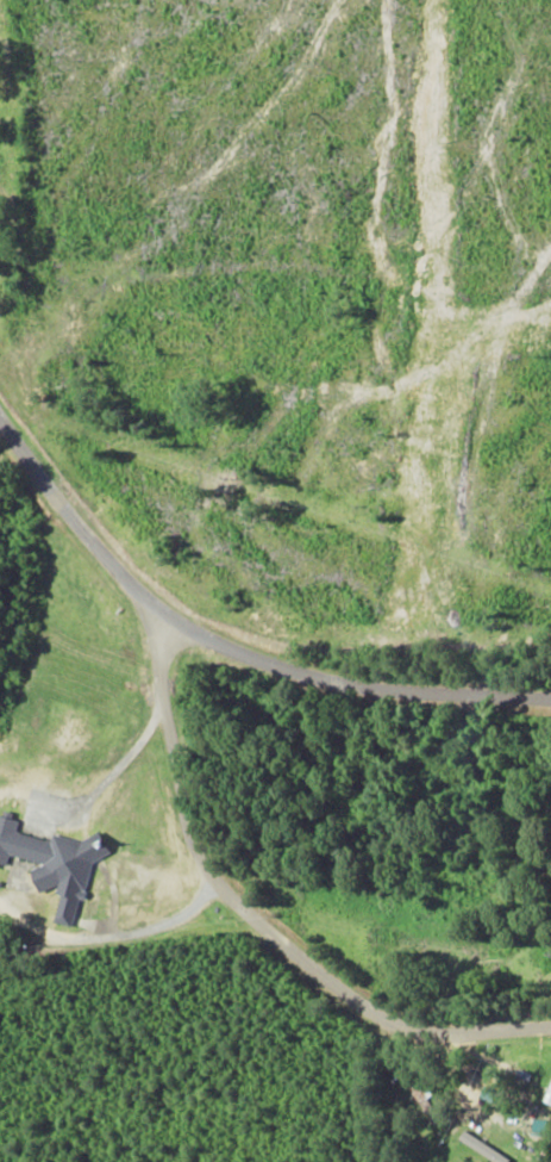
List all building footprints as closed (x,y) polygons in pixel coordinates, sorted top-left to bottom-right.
[(77,899),(83,897),(92,859),(107,855),(103,838),(92,836),(79,840),(51,833),(50,840),(16,832),(19,819),(0,815),(0,865),(6,863),(8,855),(30,869),(37,891),(56,886),(59,897),(53,922),(71,926),(77,899)] [(495,1161),(508,1161),(511,1155),(462,1132),(456,1144),(495,1161)]
